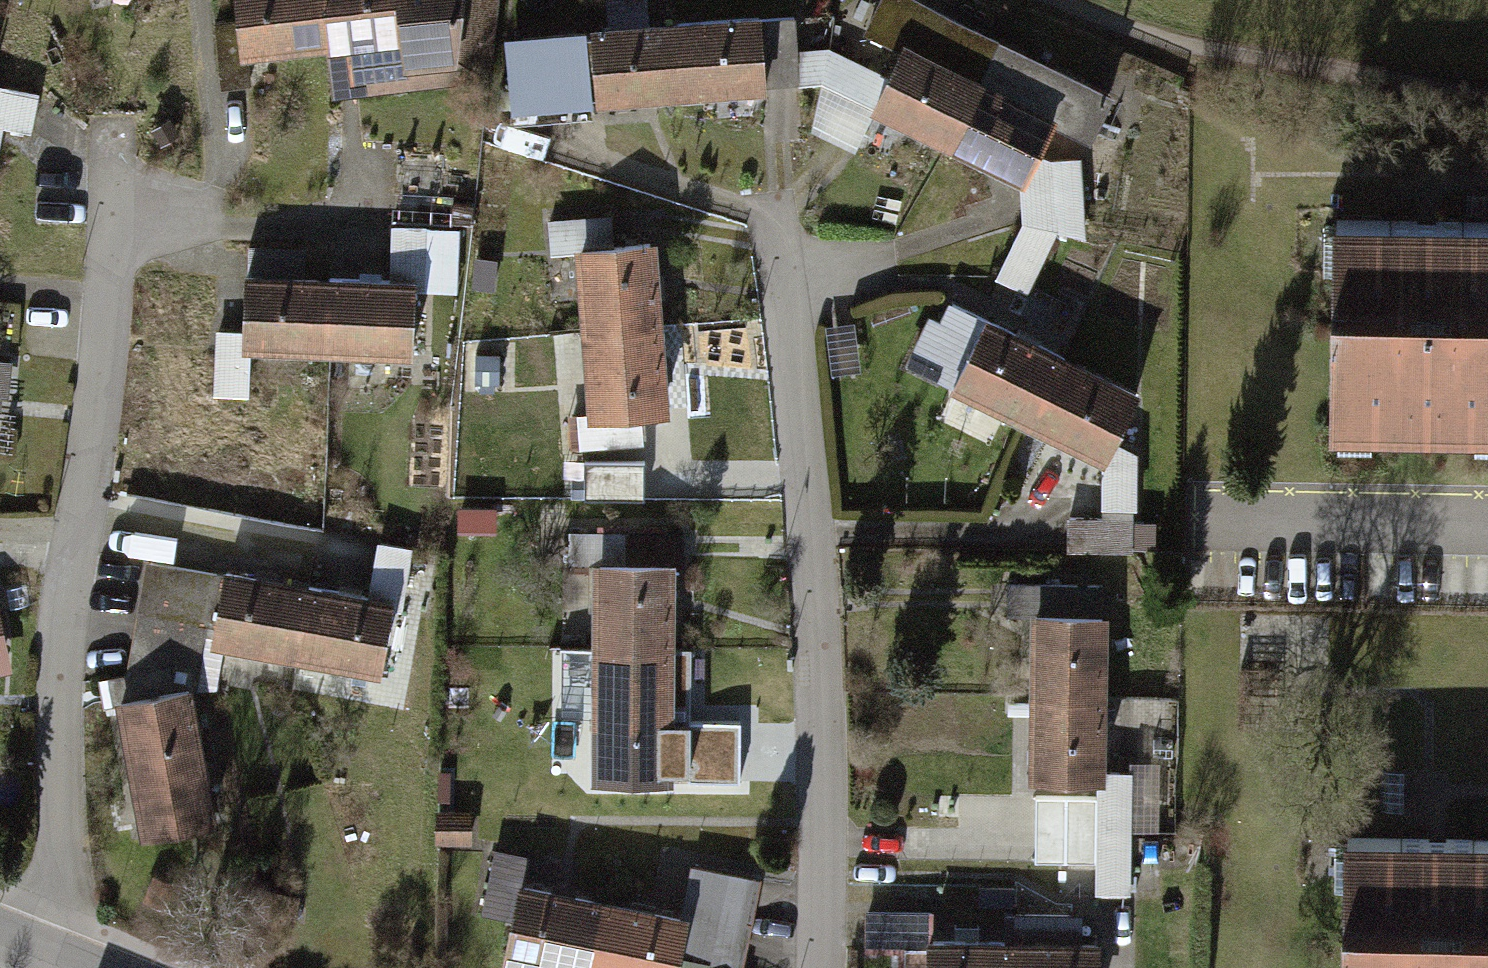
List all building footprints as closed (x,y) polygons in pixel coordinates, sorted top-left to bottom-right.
[(317,0),(229,0),(231,22),(211,24),(218,88),(247,85),(243,54),(321,46),(317,0)] [(321,46),(328,95),(480,76),(488,0),(317,0),(321,46)] [(994,33),(926,0),(874,0),(860,29),(896,46),(904,30),(978,66),(994,33)] [(673,19),(680,93),(797,83),(791,17),(756,20),(755,11),(673,19)] [(680,93),(673,19),(584,27),(591,101),(680,93)] [(591,101),(584,27),(499,34),(506,109),(591,101)] [(943,138),(978,66),(904,30),(896,46),(869,103),(943,138)] [(994,33),(978,66),(1055,103),(1047,121),(1083,138),(1108,87),(994,33)] [(978,66),(943,138),(1020,175),(1033,149),(1047,121),(1055,103),(978,66)] [(2,129),(30,133),(38,90),(0,84),(0,140),(2,129)] [(1048,158),(1033,149),(1020,175),(1021,217),(992,275),(1028,292),(1058,230),(1086,242),(1081,157),(1048,158)] [(1336,220),(1334,422),(1487,425),(1487,222),(1425,221),(1336,220)] [(454,291),(456,224),(389,222),(388,270),(324,268),(321,349),(365,350),(364,370),(404,371),(407,290),(454,291)] [(577,329),(665,322),(658,240),(571,247),(577,329)] [(321,349),(324,268),(305,267),(306,246),(247,244),(246,265),(239,265),(237,330),(213,329),(210,395),(246,397),(248,346),(321,349)] [(1022,418),(1059,343),(981,305),(969,329),(929,310),(904,360),(1022,418)] [(584,411),(671,404),(665,322),(577,329),(584,411)] [(1109,436),(1136,381),(1059,343),(1022,418),(1099,456),(1100,514),(1064,514),(1065,549),(1134,549),(1134,449),(1109,436)] [(492,507),(454,507),(454,526),(492,526),(492,507)] [(587,638),(667,639),(668,562),(681,562),(681,528),(626,528),(626,552),(588,551),(587,638)] [(399,612),(411,546),(374,539),(365,587),(304,576),(290,652),(374,667),(384,609),(399,612)] [(207,636),(218,573),(145,560),(127,672),(98,675),(99,707),(109,704),(108,695),(184,681),(186,693),(197,692),(207,636)] [(290,652),(304,576),(221,561),(218,573),(207,636),(290,652)] [(1027,691),(1107,691),(1107,607),(1075,607),(1074,583),(1005,584),(1005,618),(1026,618),(1027,691)] [(9,671),(0,630),(0,673),(9,671)] [(685,726),(666,726),(667,639),(587,638),(586,725),(628,726),(628,791),(684,792),(685,726)] [(186,693),(184,681),(108,695),(109,704),(133,829),(209,815),(186,693)] [(1131,771),(1107,771),(1107,691),(1027,691),(1027,775),(1093,775),(1093,898),(1131,898),(1131,771)] [(436,810),(434,840),(466,842),(467,812),(436,810)] [(1437,839),(1347,837),(1344,967),(1487,967),(1487,840),(1437,839)] [(598,896),(523,882),(528,855),(493,848),(480,915),(505,920),(497,960),(538,967),(584,967),(598,896)] [(674,910),(598,896),(584,967),(673,967),(675,958),(727,967),(736,967),(753,878),(682,865),(674,910)] [(1008,933),(922,933),(922,911),(862,910),(861,948),(922,948),(922,967),(1008,967),(1008,933)] [(1095,934),(1080,934),(1080,911),(1008,911),(1008,933),(1008,967),(1095,967),(1095,934)]
